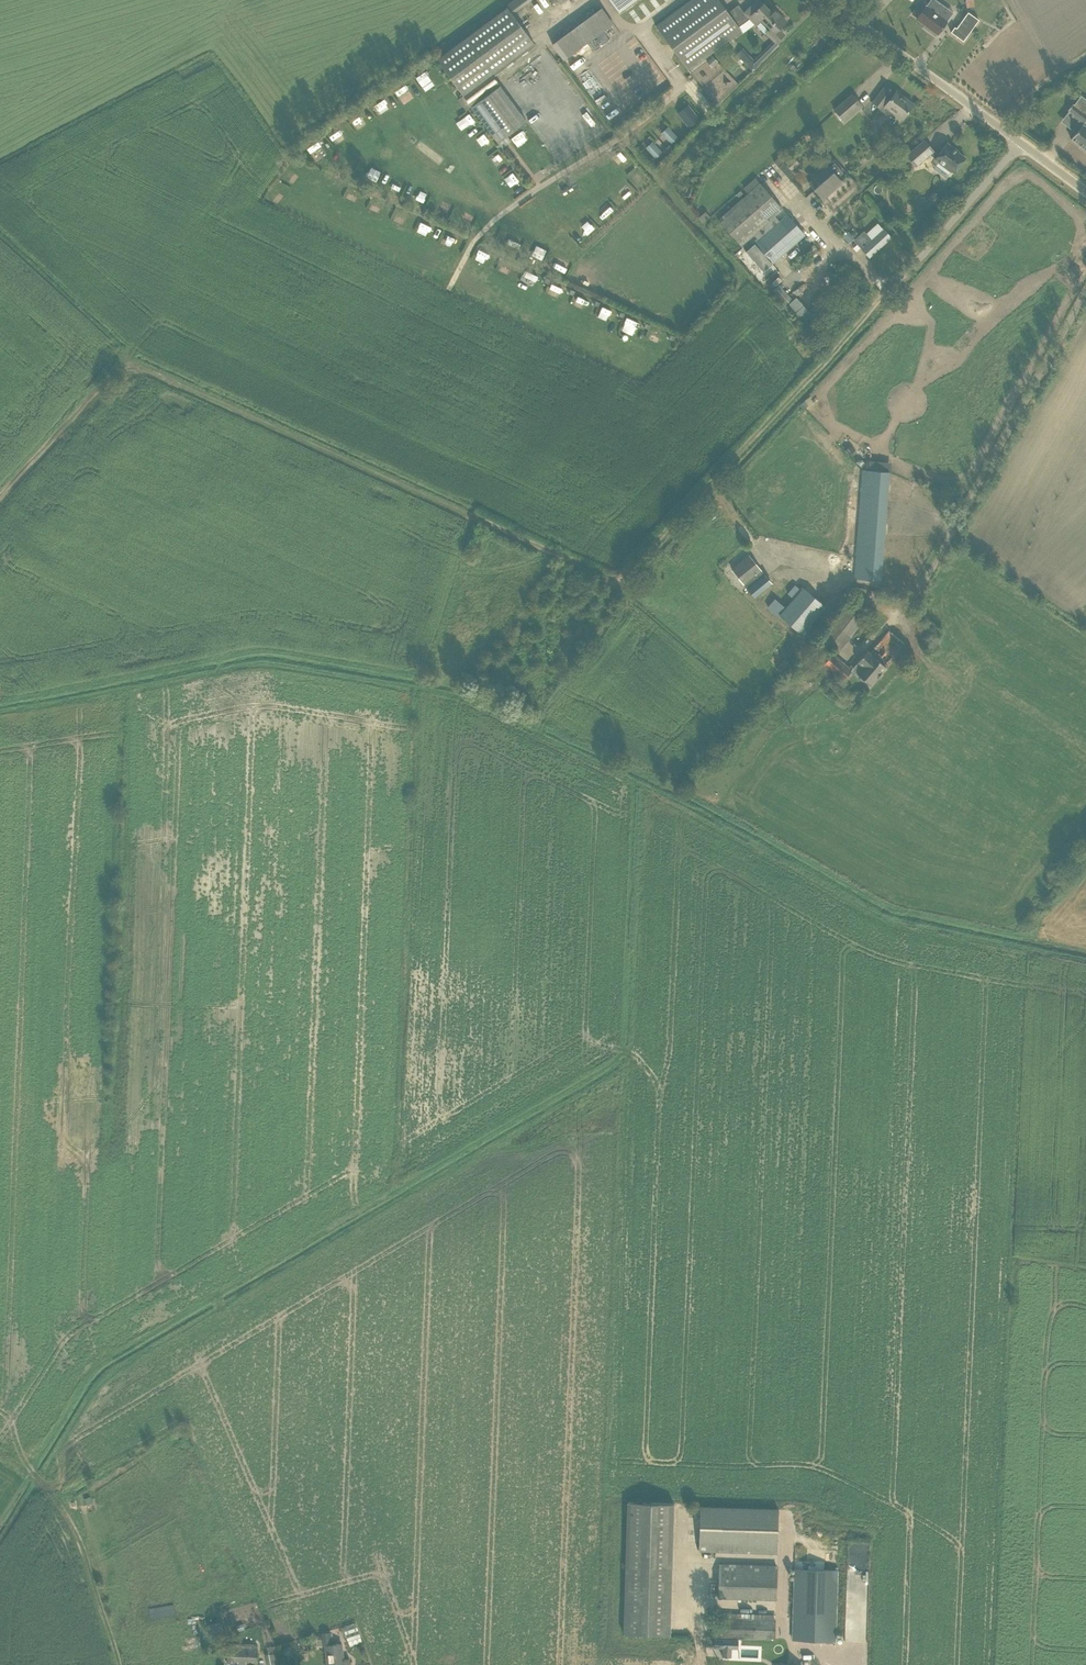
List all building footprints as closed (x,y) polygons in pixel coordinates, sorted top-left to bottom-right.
[(621,14),(639,0),(611,0),(621,14)] [(734,21),(718,0),(691,0),(656,26),(689,70),(742,31),(738,26),(735,21),(734,21)] [(770,11),(759,0),(758,0),(744,13),(745,13),(742,15),(757,25),(761,21),(769,28),(765,32),(775,43),(784,34),(778,29),(786,21),(773,8),(770,11)] [(947,7),(938,0),(929,0),(922,10),(918,7),(913,14),(917,17),(916,18),(938,34),(948,20),(941,15),(947,7)] [(534,43),(513,14),(506,5),(508,7),(437,59),(463,95),(492,74),(534,43)] [(947,7),(941,15),(948,20),(954,11),(947,7)] [(561,61),(617,24),(606,8),(550,45),(561,61)] [(954,26),(950,31),(963,40),(978,19),(968,11),(956,27),(954,26)] [(712,57),(707,61),(712,66),(717,62),(712,57)] [(416,77),(425,90),(433,84),(425,72),(416,77)] [(470,105),(499,83),(492,74),(463,95),(470,105)] [(893,89),(886,84),(873,101),(880,106),(879,107),(886,113),(889,109),(902,119),(913,104),(896,91),(893,89)] [(845,119),(862,103),(853,93),(836,108),(845,119)] [(1081,96),(1074,105),(1072,104),(1068,110),(1069,111),(1084,122),(1085,120),(1085,100),(1081,96)] [(689,128),(697,123),(686,107),(679,112),(689,128)] [(1084,122),(1069,111),(1061,121),(1075,132),(1080,126),(1082,124),(1083,124),(1084,122)] [(461,118),(467,127),(477,121),(470,112),(461,118)] [(590,122),(594,131),(604,127),(599,117),(590,122)] [(662,123),(652,132),(656,137),(646,147),(657,159),(672,145),(661,133),(667,127),(662,123)] [(1071,139),(1085,151),(1085,127),(1083,124),(1082,124),(1076,133),(1071,139)] [(671,126),(663,131),(671,144),(679,139),(671,126)] [(511,137),(517,147),(530,140),(524,130),(511,137)] [(924,139),(905,155),(915,167),(930,155),(934,151),(924,139)] [(935,158),(934,159),(937,161),(938,162),(944,166),(946,163),(950,166),(950,170),(954,173),(965,157),(957,152),(958,151),(947,143),(938,154),(935,158)] [(493,166),(504,161),(500,151),(489,155),(493,166)] [(778,156),(773,160),(790,179),(794,175),(790,170),(783,161),(778,156)] [(843,173),(834,163),(826,170),(825,168),(809,183),(823,199),(842,182),(837,178),(843,173)] [(514,171),(503,179),(509,187),(520,180),(514,171)] [(782,208),(775,200),(760,183),(718,220),(740,245),(782,208)] [(880,200),(875,204),(879,209),(884,205),(880,200)] [(704,213),(698,218),(702,222),(709,216),(705,212),(704,213)] [(763,271),(805,234),(787,213),(745,250),(763,271)] [(833,224),(844,237),(848,233),(837,221),(833,224)] [(614,244),(621,234),(611,227),(604,237),(614,244)] [(862,235),(856,241),(862,247),(870,256),(891,237),(883,228),(882,229),(871,239),(868,242),(862,235)] [(794,299),(784,308),(791,316),(793,314),(802,324),(812,315),(803,305),(799,300),(796,302),(794,299)] [(851,446),(845,451),(849,455),(854,450),(851,446)] [(889,472),(862,470),(854,578),(881,580),(889,472)] [(481,546),(486,535),(478,531),(473,542),(481,546)] [(732,569),(754,597),(771,583),(765,575),(764,576),(760,570),(761,570),(749,556),(732,569)] [(795,585),(788,593),(794,599),(801,590),(795,585)] [(801,634),(807,639),(816,629),(810,624),(825,606),(803,588),(801,590),(794,599),(786,608),(775,599),(768,607),(778,617),(780,615),(801,634)] [(840,651),(864,619),(847,606),(823,638),(840,651)] [(885,665),(904,643),(889,630),(870,653),(867,650),(851,669),(853,670),(870,685),(877,677),(881,672),(885,666),(885,665)] [(783,654),(776,661),(785,668),(791,662),(783,654)] [(853,670),(851,669),(833,654),(824,665),(844,681),(853,670)] [(675,1633),(678,1501),(630,1500),(628,1580),(627,1580),(626,1632),(675,1633)] [(705,1505),(704,1550),(783,1551),(784,1506),(705,1505)] [(781,1598),(781,1563),(723,1562),(722,1580),(719,1580),(718,1597),(781,1598)] [(795,1568),(793,1639),(836,1641),(838,1569),(795,1568)] [(717,1638),(717,1641),(722,1641),(722,1638),(775,1639),(775,1615),(725,1614),(725,1617),(717,1617),(717,1638)] [(331,1631),(322,1633),(323,1644),(324,1644),(332,1643),(331,1631)] [(324,1644),(326,1664),(344,1664),(343,1658),(344,1658),(342,1642),(332,1643),(324,1644)] [(256,1664),(257,1664),(258,1645),(228,1643),(227,1662),(246,1663),(246,1664),(256,1664)] [(284,1647),(283,1651),(285,1654),(289,1654),(291,1652),(292,1649),(290,1646),(287,1645),(284,1647)] [(266,1654),(268,1664),(280,1664),(277,1652),(276,1646),(266,1647),(267,1653),(266,1654)]
